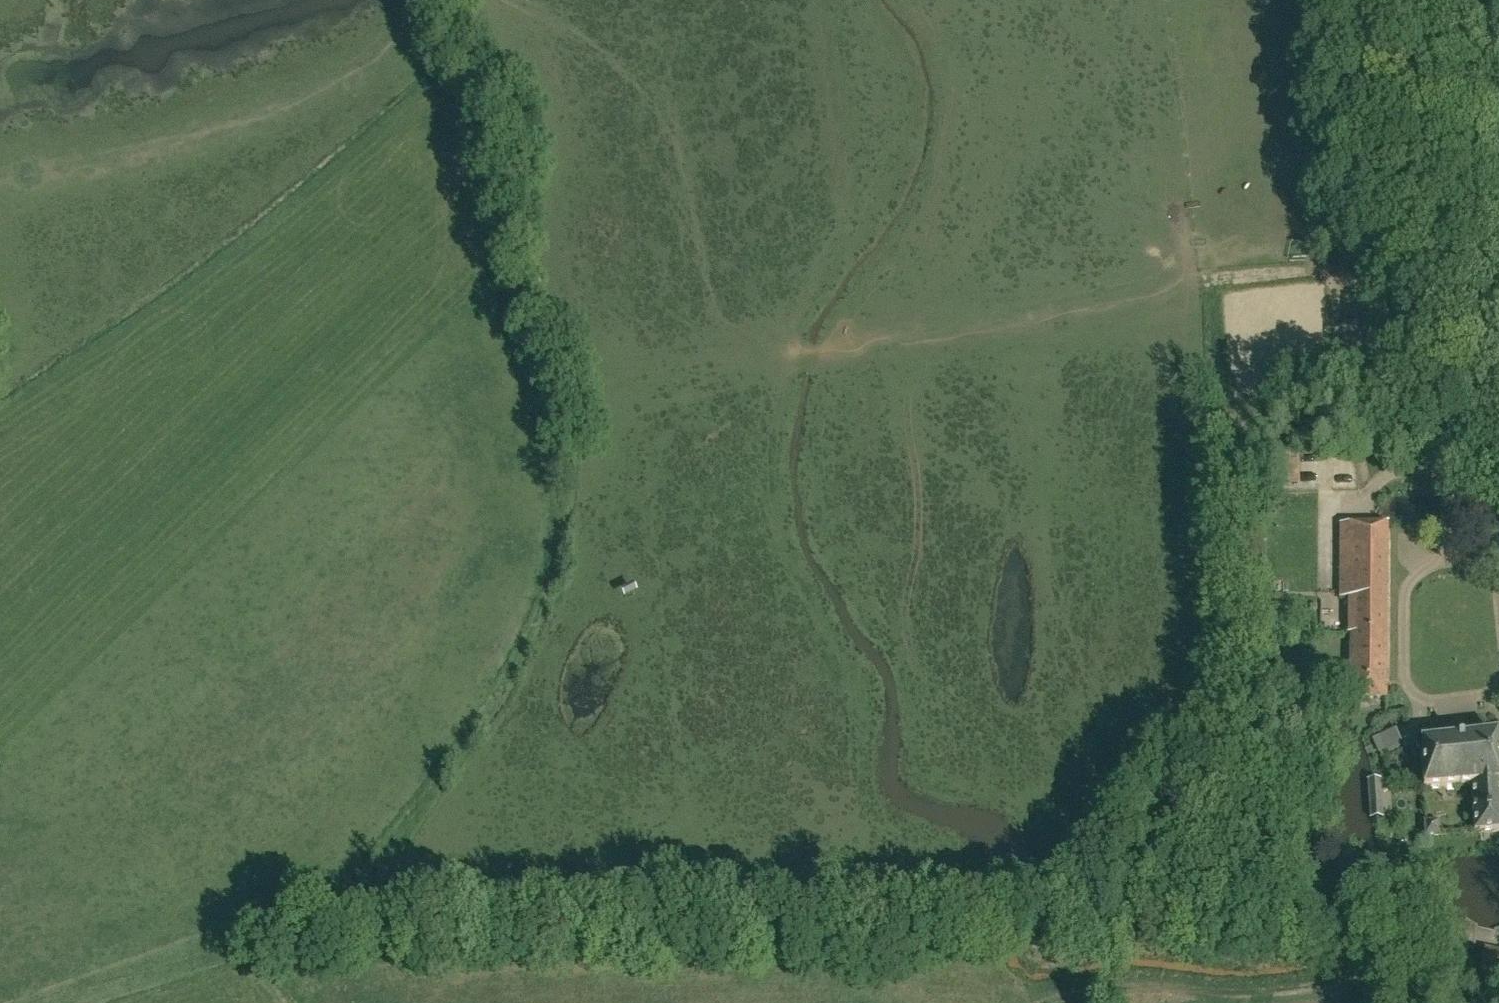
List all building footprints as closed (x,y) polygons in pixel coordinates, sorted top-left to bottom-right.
[(1348,599),(1387,599),(1388,525),(1341,525),(1341,599),(1348,599)] [(1387,599),(1348,599),(1349,634),(1351,634),(1349,698),(1386,698),(1387,599)] [(1498,784),(1498,774),(1497,736),(1421,744),(1423,789),(1471,785),(1498,784)] [(1369,804),(1383,803),(1382,779),(1368,780),(1369,804)] [(1471,785),(1474,833),(1498,831),(1498,784),(1471,785)] [(1486,951),(1481,973),(1498,977),(1498,954),(1486,951)]
